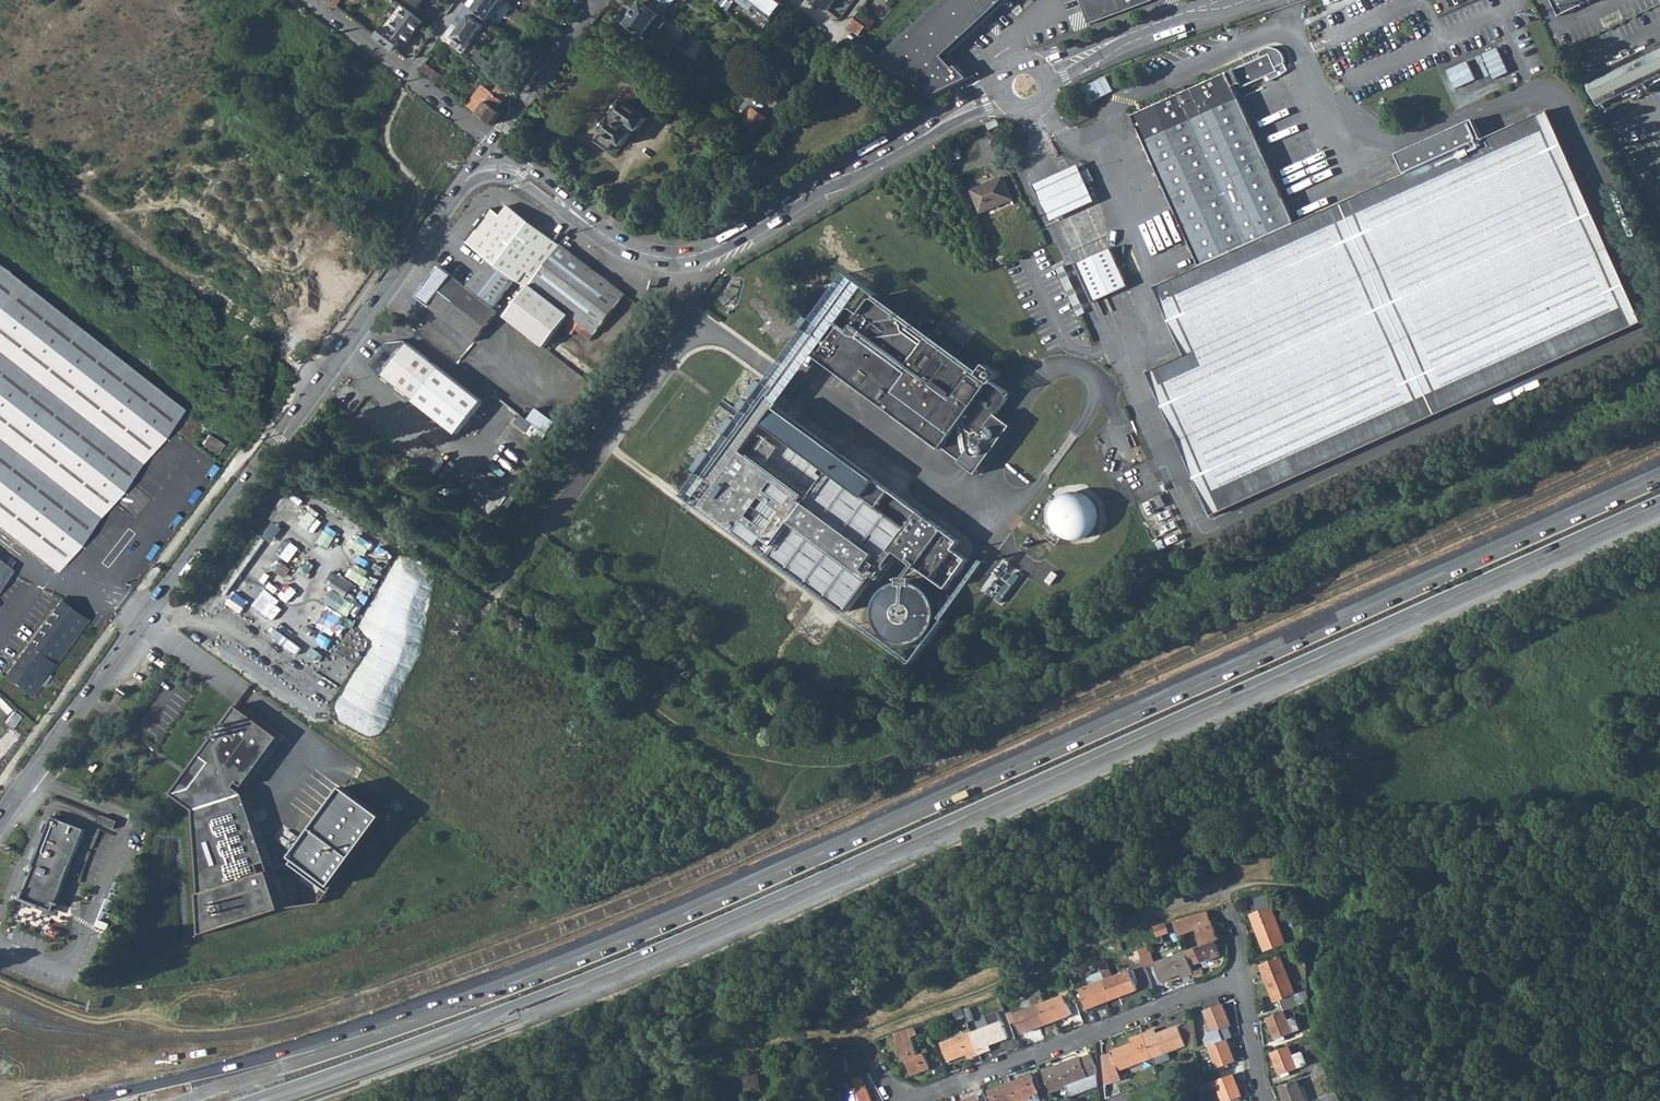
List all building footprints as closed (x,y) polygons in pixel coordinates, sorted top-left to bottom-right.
[(467,5),(474,10),(479,3),(475,0),(471,0),(467,5)] [(479,3),(474,10),(475,11),(488,20),(503,0),(475,0),(479,3)] [(658,7),(665,13),(675,0),(649,0),(658,7)] [(728,11),(733,4),(727,0),(720,0),(718,2),(717,3),(728,11)] [(759,35),(782,4),(777,0),(736,0),(733,4),(728,11),(759,35)] [(828,11),(836,0),(813,0),(828,11)] [(884,55),(936,95),(969,79),(949,56),(1009,1),(1008,0),(944,0),(884,55)] [(1154,2),(1153,0),(1080,0),(1085,12),(1098,7),(1103,21),(1154,2)] [(1559,15),(1589,0),(1552,0),(1559,15)] [(626,25),(629,27),(626,31),(629,34),(633,29),(644,37),(645,36),(652,41),(665,23),(659,18),(660,16),(642,3),(626,25)] [(395,51),(402,41),(407,45),(423,23),(401,7),(378,38),(395,51)] [(1090,26),(1103,21),(1098,7),(1085,12),(1090,26)] [(464,53),(488,20),(475,11),(472,16),(471,15),(460,30),(453,26),(443,39),(464,53)] [(875,22),(861,11),(849,27),(859,35),(865,27),(869,30),(875,22)] [(622,28),(614,40),(621,45),(629,34),(626,31),(622,28)] [(821,36),(814,30),(806,41),(813,46),(821,36)] [(528,49),(541,58),(546,50),(534,40),(528,49)] [(1587,78),(1659,43),(1659,41),(1586,76),(1587,78)] [(1587,78),(1598,101),(1642,80),(1659,71),(1659,43),(1587,78)] [(1496,86),(1512,81),(1501,46),(1485,51),(1496,86)] [(468,56),(502,82),(507,75),(473,50),(468,56)] [(1154,373),(1220,516),(1529,371),(1647,316),(1548,105),(1485,134),(1477,114),(1400,150),(1409,169),(1297,220),(1237,89),(1278,70),(1271,52),(1189,89),(1187,84),(1175,90),(1177,95),(1134,114),(1205,262),(1159,283),(1191,355),(1154,373)] [(1474,60),(1448,68),(1453,82),(1478,74),(1474,60)] [(425,64),(420,71),(432,79),(436,73),(436,72),(425,64)] [(1642,80),(1598,101),(1599,104),(1659,74),(1659,71),(1642,80)] [(436,73),(432,79),(444,89),(449,82),(436,73)] [(467,106),(491,125),(502,110),(499,107),(513,90),(502,82),(494,94),(482,85),(467,106)] [(767,90),(780,99),(783,95),(770,85),(767,90)] [(603,130),(604,131),(597,141),(610,151),(617,141),(623,146),(624,146),(633,134),(631,133),(636,127),(640,130),(649,118),(625,100),(603,130)] [(757,130),(765,119),(767,116),(756,108),(746,122),(757,130)] [(623,146),(617,141),(610,151),(616,156),(623,146)] [(1080,162),(1035,183),(1052,221),(1098,200),(1080,162)] [(1010,197),(1002,175),(970,188),(979,210),(1010,197)] [(597,197),(585,188),(582,191),(594,200),(597,197)] [(490,207),(466,240),(489,258),(467,286),(493,307),(515,279),(526,287),(559,244),(508,204),(500,214),(490,207)] [(620,221),(642,230),(645,223),(624,213),(620,221)] [(625,294),(559,244),(526,287),(504,315),(543,345),(568,314),(594,334),(625,294)] [(1130,285),(1112,246),(1078,262),(1095,300),(1130,285)] [(467,286),(440,266),(417,296),(475,340),(498,310),(493,307),(467,286)] [(175,409),(0,271),(0,533),(48,572),(175,409)] [(1013,430),(997,417),(1013,397),(997,384),(1005,374),(993,364),(985,373),(885,291),(869,311),(859,303),(821,349),(959,463),(974,476),(1013,430)] [(388,343),(371,365),(460,433),(485,401),(411,344),(408,342),(407,342),(403,340),(400,340),(395,340),(390,341),(389,342),(388,343)] [(964,550),(789,406),(792,402),(783,395),(788,388),(775,377),(764,391),(777,401),(773,406),(760,395),(754,403),(766,414),(759,423),(746,412),(704,463),(723,479),(714,490),(707,485),(701,492),(848,614),(897,555),(948,597),(971,569),(958,558),(964,550)] [(536,424),(528,433),(542,443),(549,433),(536,424)] [(211,450),(218,440),(203,431),(197,441),(211,450)] [(1056,492),(1056,536),(1097,537),(1098,493),(1056,492)] [(1170,495),(1163,498),(1168,508),(1175,505),(1170,495)] [(49,658),(80,616),(60,601),(7,675),(28,691),(38,679),(43,683),(50,672),(45,668),(52,660),(49,658)] [(196,809),(205,937),(283,908),(245,787),(282,737),(239,706),(201,755),(173,793),(196,809)] [(9,727),(19,715),(13,710),(2,721),(9,727)] [(375,824),(336,793),(285,862),(325,894),(375,824)] [(117,819),(102,813),(99,821),(114,827),(117,819)] [(85,828),(53,815),(50,822),(47,821),(44,831),(46,832),(39,850),(36,849),(30,864),(34,865),(25,888),(24,887),(20,897),(52,910),(85,828)] [(1286,945),(1269,896),(1252,900),(1256,913),(1251,914),(1265,952),(1286,945)] [(1285,910),(1304,909),(1303,900),(1284,901),(1285,910)] [(1211,920),(1208,912),(1186,918),(1188,923),(1189,928),(1196,925),(1203,944),(1196,947),(1202,962),(1221,955),(1215,940),(1218,939),(1211,920)] [(1190,929),(1189,928),(1188,923),(1181,924),(1184,931),(1190,929)] [(1169,933),(1166,924),(1159,926),(1163,935),(1169,933)] [(60,938),(63,930),(52,925),(48,934),(60,938)] [(1121,942),(1113,945),(1115,952),(1123,949),(1121,942)] [(1155,964),(1148,946),(1138,949),(1145,967),(1155,964)] [(1187,976),(1193,974),(1185,953),(1155,964),(1160,981),(1180,974),(1185,972),(1187,976)] [(1280,1001),(1284,1011),(1307,1002),(1307,991),(1295,995),(1282,958),(1261,965),(1274,1003),(1280,1001)] [(1107,962),(1098,965),(1105,981),(1112,1000),(1137,991),(1133,979),(1136,978),(1133,970),(1112,978),(1107,962)] [(1045,1003),(1036,978),(1031,981),(1033,987),(1046,1024),(1071,1015),(1067,1003),(1071,1001),(1069,994),(1045,1003)] [(1087,1009),(1112,1000),(1105,981),(1080,990),(1087,1009)] [(1021,1033),(1046,1024),(1033,987),(1027,990),(1033,1007),(1011,1015),(1014,1022),(1017,1021),(1021,1033)] [(1221,1005),(1219,997),(1203,1003),(1214,1033),(1229,1027),(1231,1026),(1223,1004),(1221,1005)] [(956,1020),(966,1016),(962,1008),(953,1011),(956,1020)] [(992,1025),(971,1032),(979,1054),(985,1052),(984,1047),(989,1045),(1010,1038),(999,1010),(988,1014),(992,1025)] [(1287,1021),(1284,1011),(1267,1017),(1276,1040),(1277,1039),(1284,1037),(1300,1031),(1295,1018),(1287,1021)] [(1150,1031),(1143,1034),(1152,1057),(1186,1045),(1186,1044),(1193,1042),(1189,1025),(1180,1029),(1179,1027),(1157,1035),(1152,1037),(1150,1031)] [(1232,1037),(1229,1027),(1214,1033),(1208,1035),(1206,1040),(1208,1046),(1209,1046),(1226,1040),(1232,1037)] [(918,1055),(907,1028),(892,1033),(896,1042),(894,1042),(902,1062),(905,1061),(911,1075),(930,1067),(924,1053),(918,1055)] [(951,1034),(952,1039),(963,1035),(961,1030),(951,1034)] [(973,1056),(979,1054),(971,1032),(963,1035),(952,1039),(941,1043),(947,1061),(966,1054),(971,1052),(973,1056)] [(1112,1053),(1102,1056),(1104,1085),(1122,1079),(1118,1070),(1152,1057),(1143,1034),(1137,1036),(1139,1042),(1133,1044),(1112,1052),(1112,1053)] [(1234,1062),(1226,1040),(1209,1046),(1217,1068),(1234,1062)] [(1293,1056),(1289,1047),(1272,1053),(1280,1075),(1290,1072),(1307,1065),(1302,1052),(1293,1056)] [(1080,1057),(1044,1071),(1051,1092),(1066,1087),(1069,1095),(1098,1085),(1096,1075),(1096,1068),(1091,1054),(1081,1058),(1080,1057)] [(1317,1077),(1326,1074),(1324,1069),(1316,1073),(1317,1077)] [(760,1088),(757,1071),(746,1073),(745,1076),(747,1090),(760,1088)] [(1291,1076),(1290,1072),(1280,1075),(1282,1080),(1291,1076)] [(1234,1074),(1215,1080),(1211,1082),(1213,1088),(1218,1086),(1224,1100),(1228,1100),(1242,1097),(1234,1074)] [(1011,1083),(1017,1100),(1028,1100),(1026,1097),(1036,1094),(1040,1093),(1033,1075),(1011,1083)] [(846,1082),(852,1100),(871,1100),(862,1076),(846,1082)] [(1297,1080),(1280,1086),(1286,1100),(1305,1100),(1297,1080)] [(1017,1100),(1011,1083),(989,1091),(992,1100),(1017,1100)] [(1320,1100),(1340,1100),(1341,1100),(1336,1092),(1319,1099),(1320,1100)]
